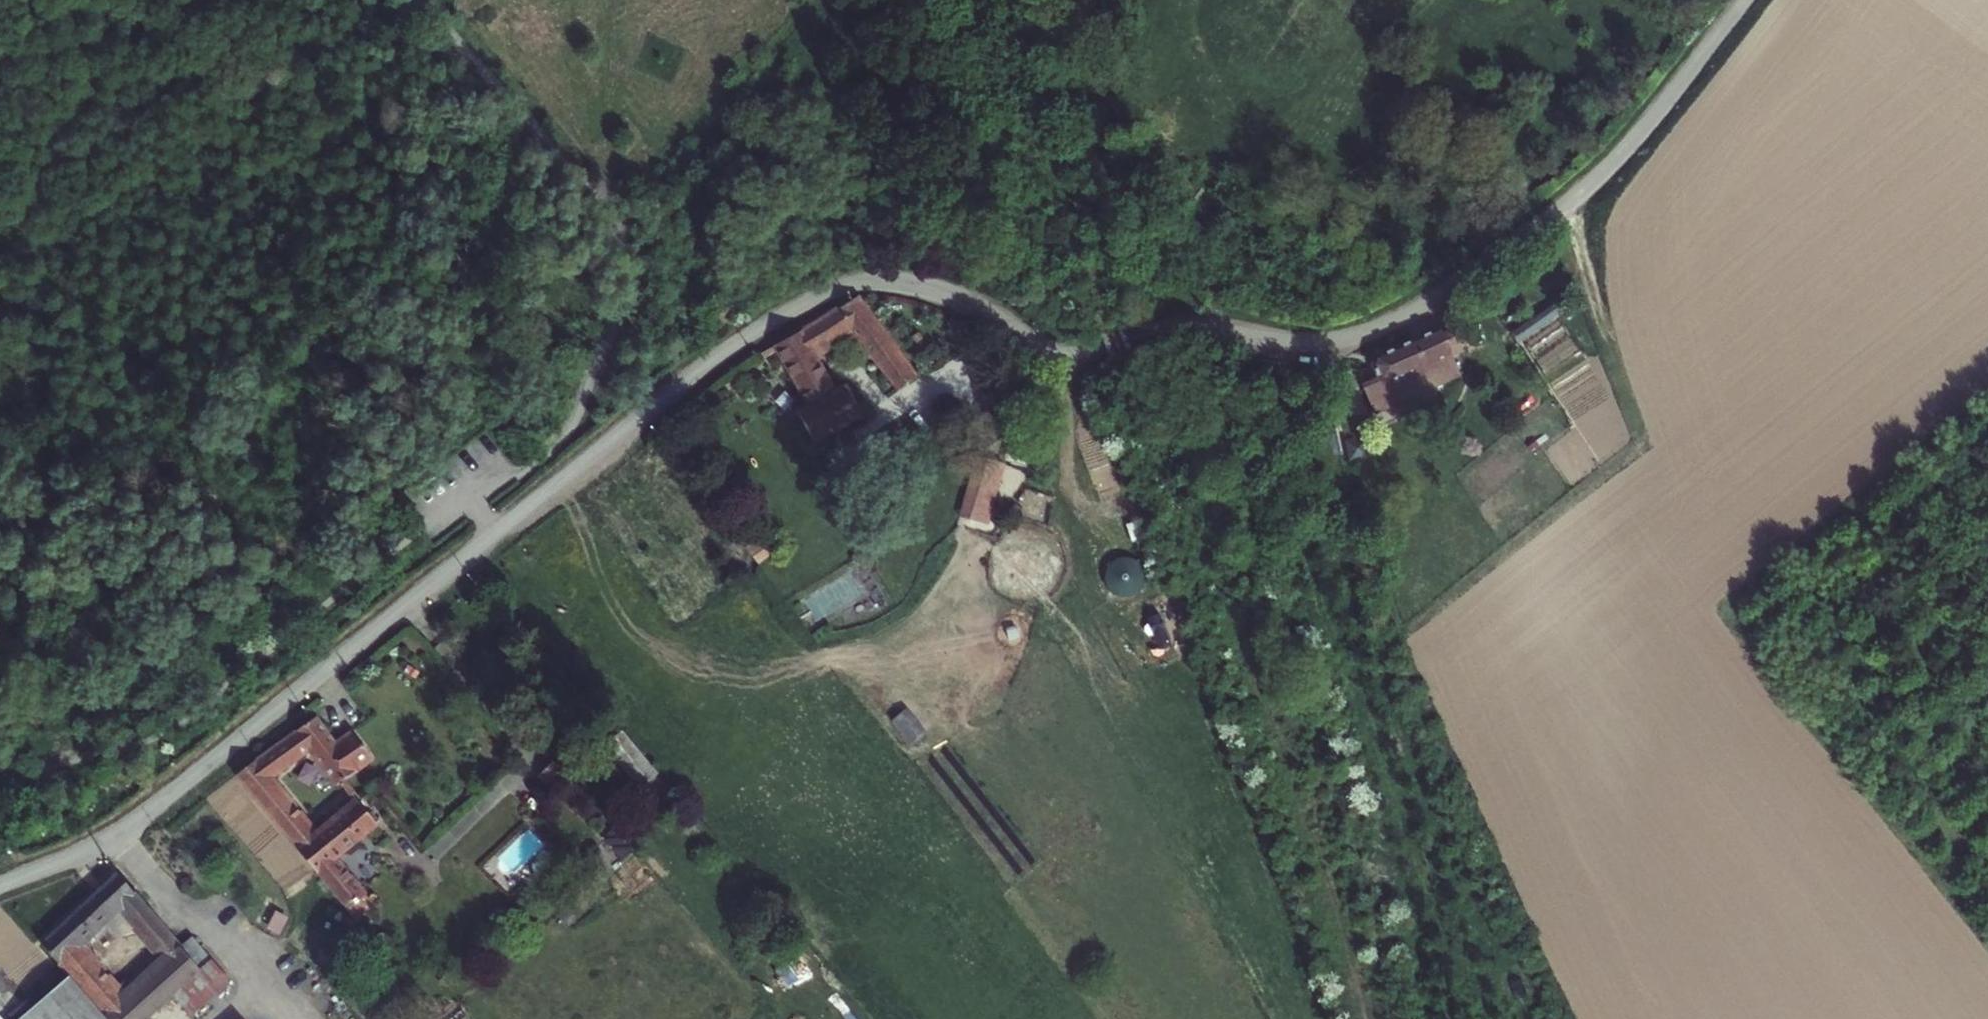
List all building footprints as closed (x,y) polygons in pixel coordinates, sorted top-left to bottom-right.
[(845,297),(748,343),(751,348),(761,344),(789,394),(778,400),(794,430),(841,403),(824,374),(815,380),(794,344),(838,326),(884,385),(902,373),(845,297)] [(1546,371),(1582,347),(1556,308),(1520,332),(1546,371)] [(1443,377),(1437,366),(1464,353),(1448,320),(1386,352),(1380,362),(1387,376),(1382,378),(1387,388),(1376,393),(1383,407),(1443,377)] [(1376,393),(1387,388),(1382,378),(1371,384),(1376,393)] [(968,517),(999,519),(1002,459),(971,457),(968,517)] [(1105,568),(1124,598),(1146,584),(1127,554),(1105,568)] [(909,708),(895,718),(912,742),(925,733),(909,708)] [(298,724),(222,778),(347,924),(363,908),(323,860),(344,843),(355,856),(373,839),(344,803),(293,839),(251,786),(295,756),(322,788),(357,758),(336,735),(320,747),(298,724)] [(608,728),(588,744),(624,786),(643,772),(608,728)] [(545,767),(532,780),(551,798),(564,784),(545,767)] [(33,940),(103,1018),(153,1018),(201,977),(109,873),(33,940)] [(40,979),(0,1015),(0,1018),(76,1018),(40,979)]
